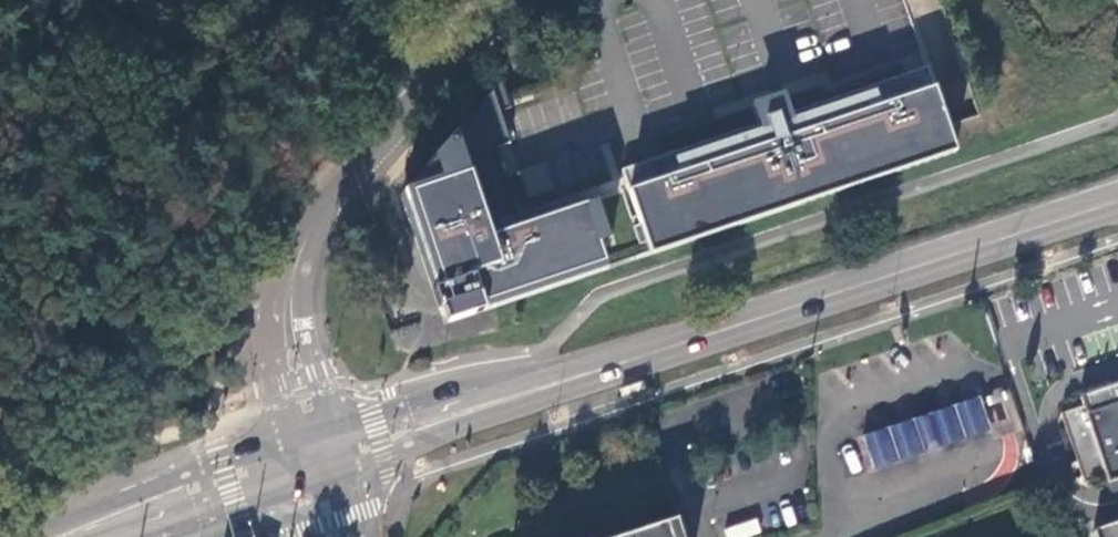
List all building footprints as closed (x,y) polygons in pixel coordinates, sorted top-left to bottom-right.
[(964,150),(936,65),(631,167),(634,177),(659,252),(964,150)] [(457,321),(615,268),(594,204),(526,226),(509,232),(505,219),(525,212),(506,155),(503,148),(518,143),(507,111),(519,107),(510,80),(409,193),(447,306),(452,305),(457,321)] [(1086,405),(1064,413),(1088,483),(1109,475),(1112,483),(1117,481),(1117,384),(1083,395),(1086,405)] [(932,416),(942,448),(996,431),(986,398),(932,416)] [(914,422),(924,454),(942,448),(932,416),(914,422)] [(924,454),(914,422),(870,436),(879,469),(924,454)] [(681,519),(629,536),(687,536),(681,519)] [(761,534),(758,519),(724,528),(726,536),(748,536),(761,534)] [(1097,531),(1099,536),(1117,536),(1117,524),(1097,531)]
